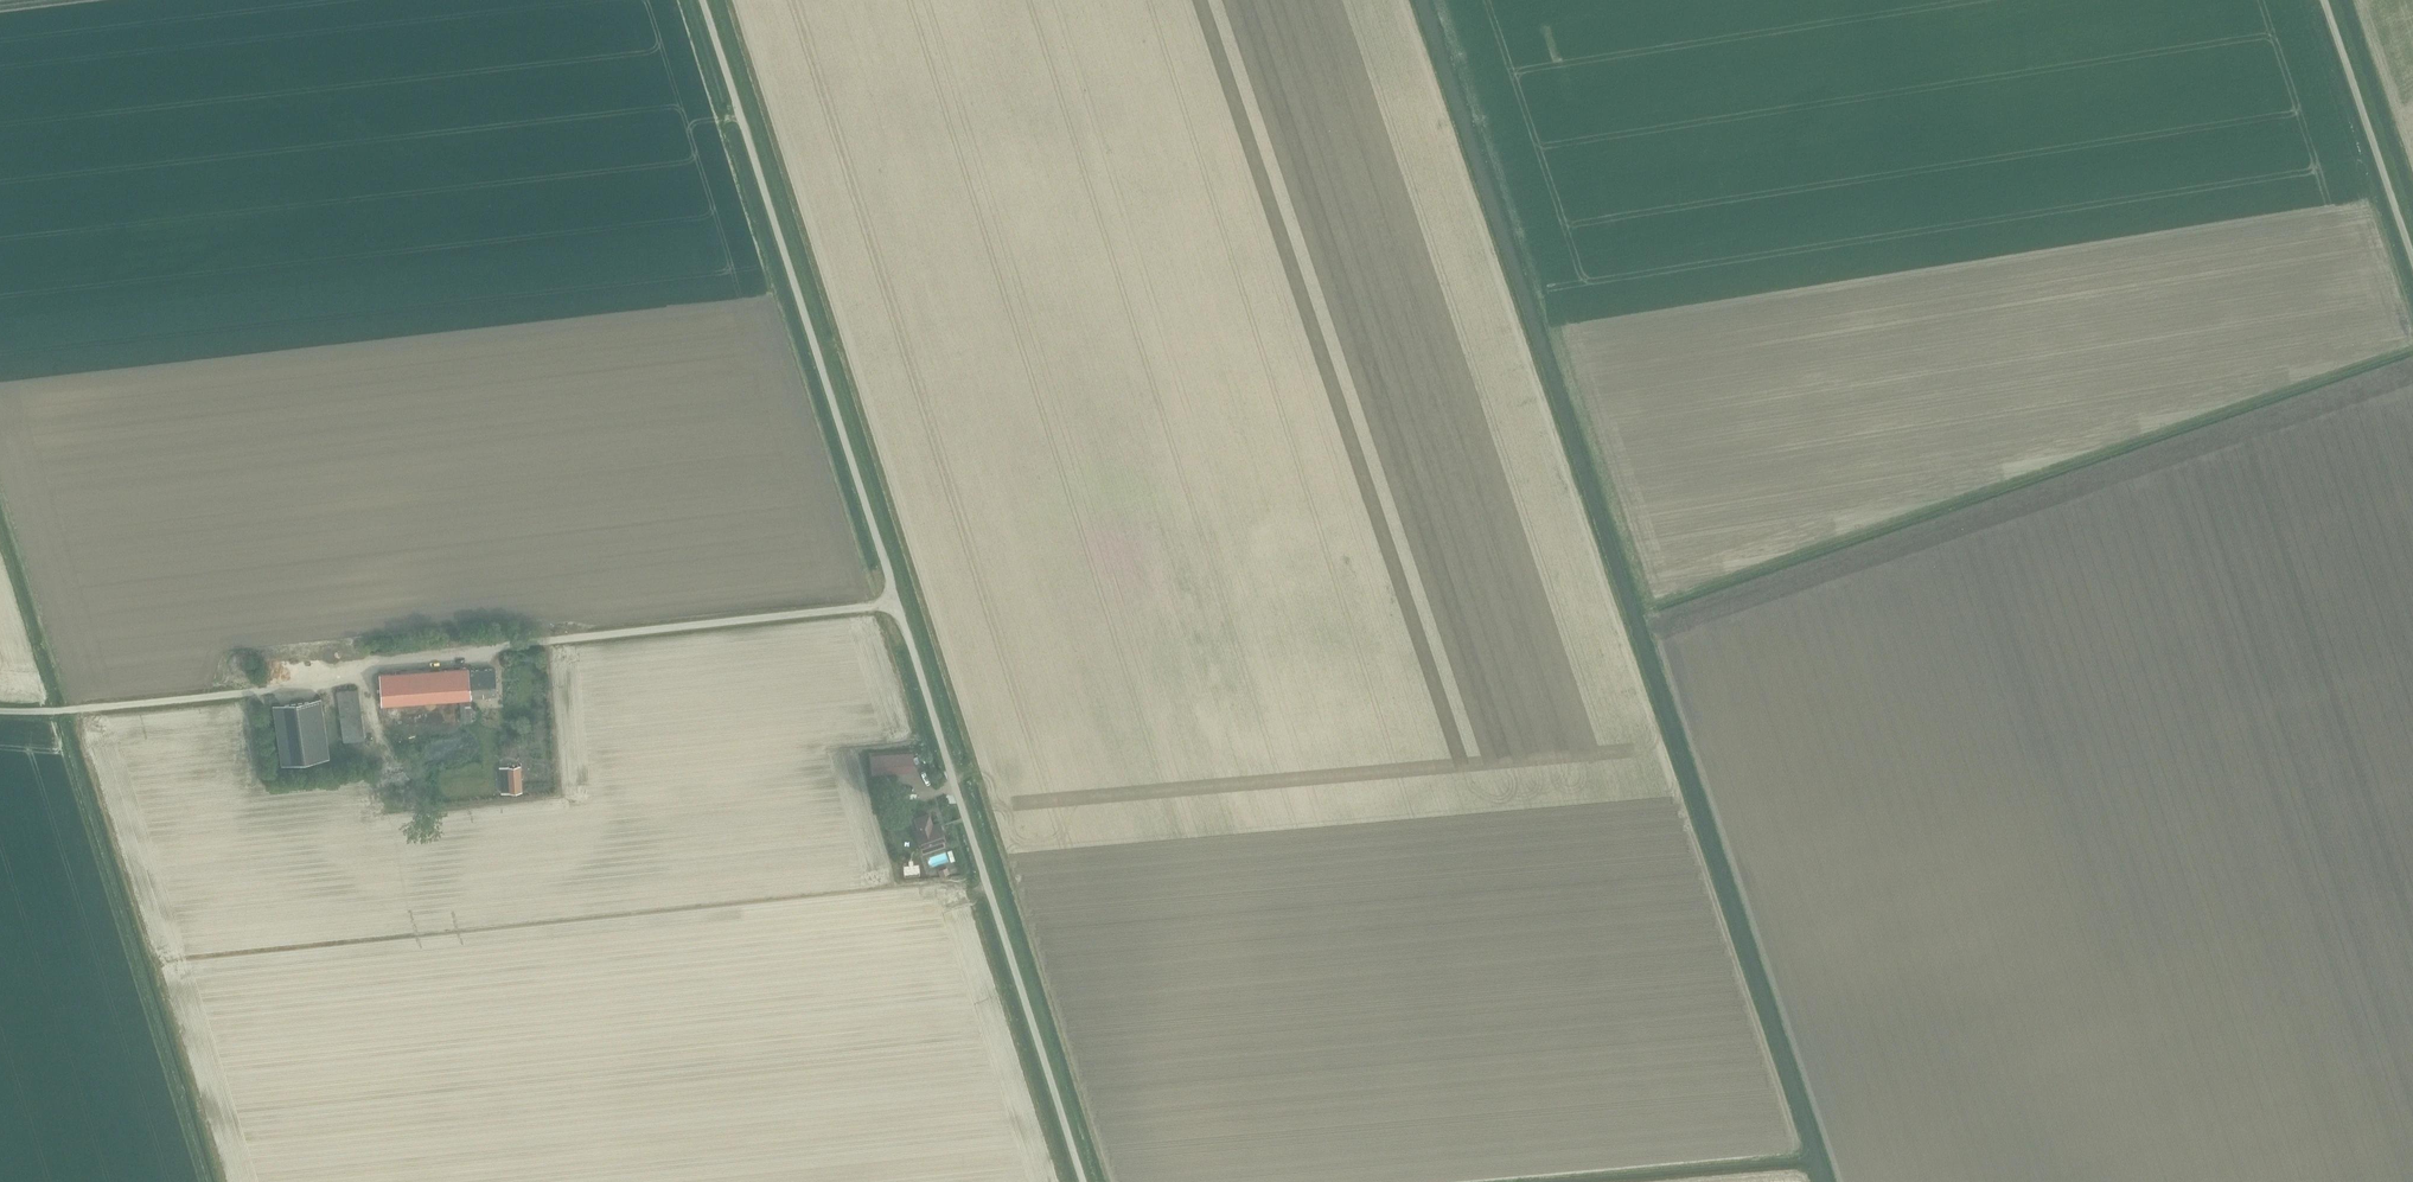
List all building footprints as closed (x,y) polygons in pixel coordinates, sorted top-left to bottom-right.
[(378,672),(378,674),(380,703),(469,697),(469,695),(495,694),(494,668),(467,670),(467,667),(378,672)] [(343,740),(364,737),(357,688),(336,691),(343,740)] [(272,703),(281,763),(330,756),(321,696),(272,703)] [(460,722),(470,721),(469,700),(458,701),(460,722)] [(869,771),(891,769),(890,756),(867,759),(869,771)] [(507,791),(520,790),(519,765),(506,766),(507,791)] [(945,839),(940,822),(932,825),(929,814),(915,819),(919,829),(916,830),(922,847),(945,839)] [(947,854),(949,860),(954,858),(949,842),(923,849),(927,863),(940,860),(939,856),(947,854)] [(947,867),(938,870),(940,876),(949,873),(947,867)]
